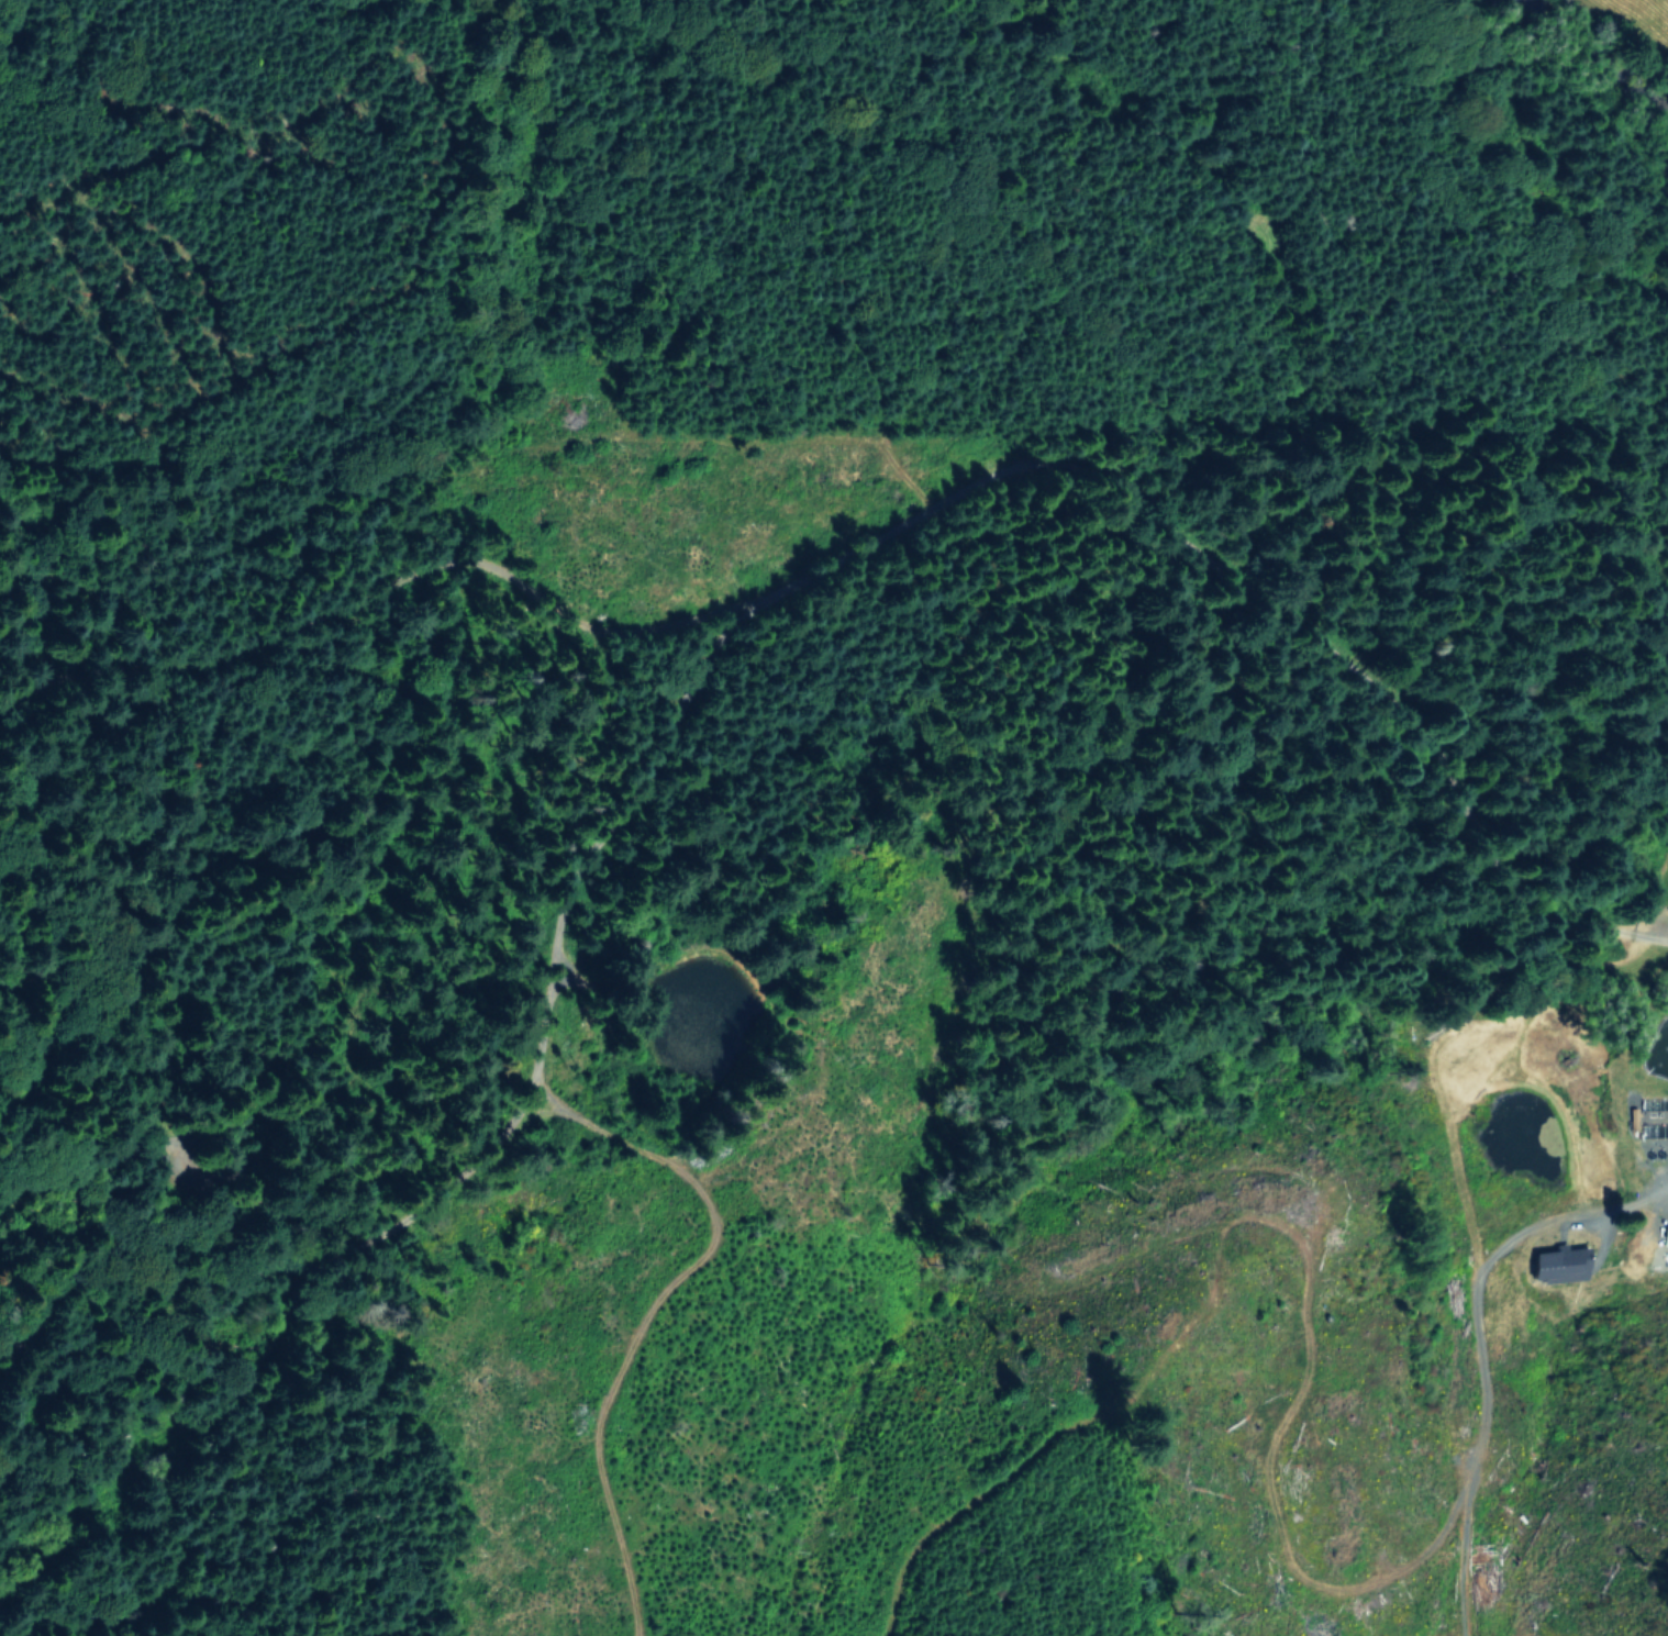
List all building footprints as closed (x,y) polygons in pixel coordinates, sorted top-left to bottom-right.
[(1593,1277),(1590,1246),(1542,1250),(1544,1277),(1554,1276),(1554,1280),(1593,1277)]
